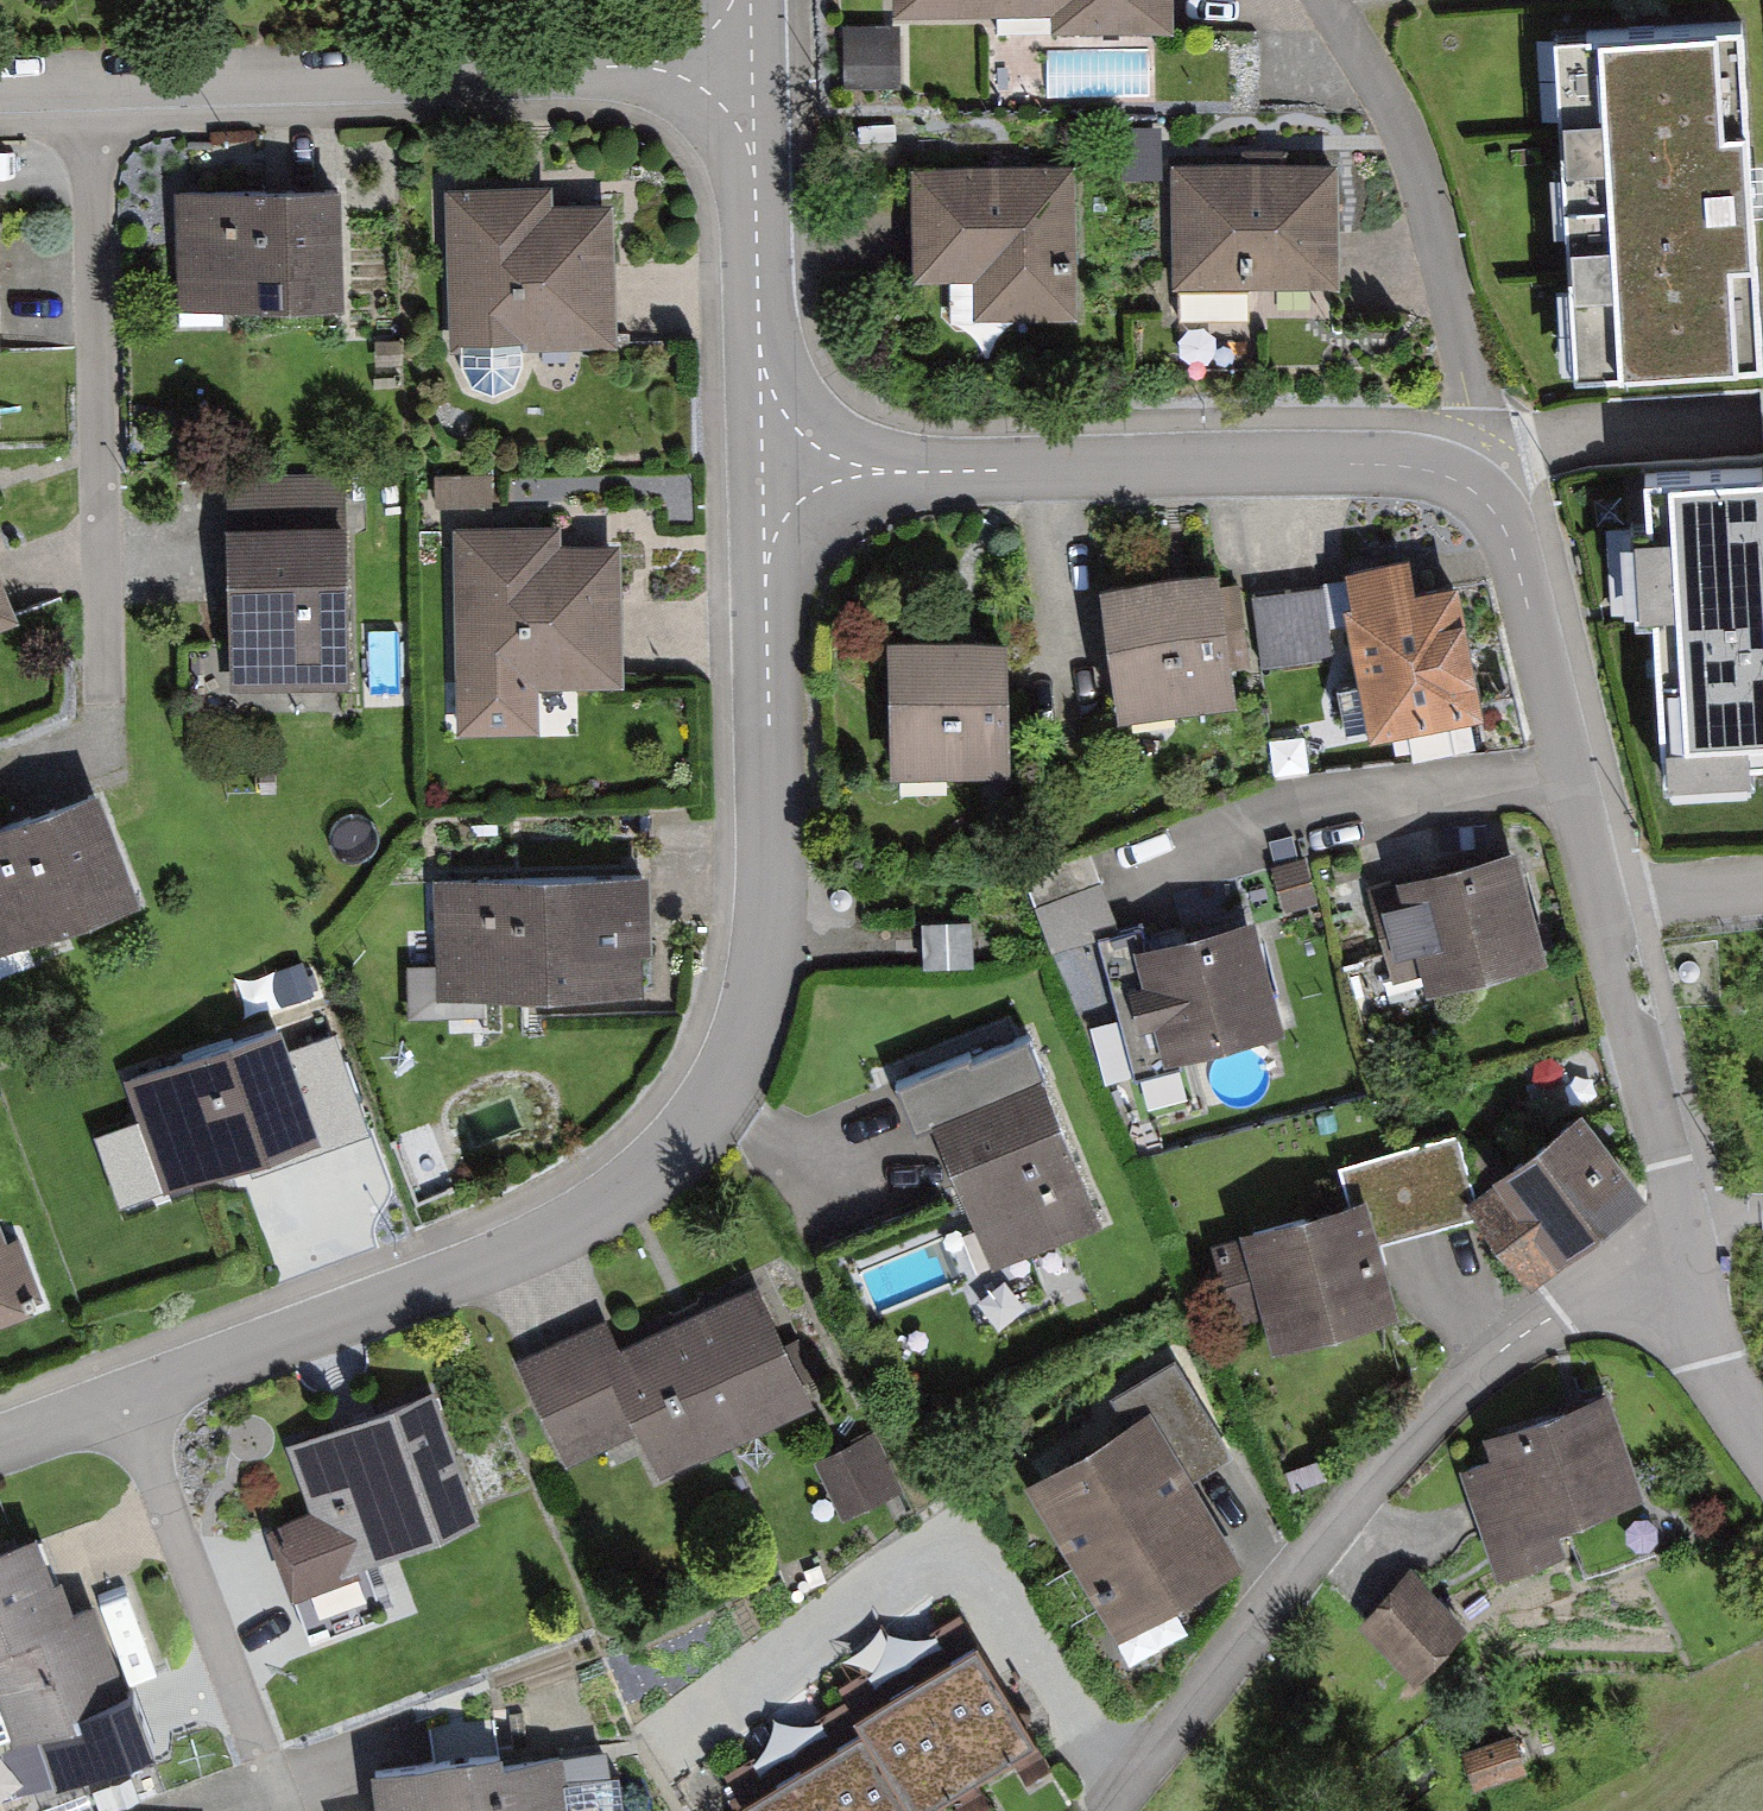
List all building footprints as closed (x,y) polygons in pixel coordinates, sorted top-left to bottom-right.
[(892,13),(1051,11),(1051,27),(1173,26),(1173,0),(892,0),(892,13)] [(1580,27),(1596,365),(1762,357),(1762,18),(1580,27)] [(898,27),(842,26),(841,88),(897,89),(898,27)] [(1090,164),(928,165),(929,266),(989,265),(990,314),(1091,313),(1090,164)] [(1352,164),(1192,170),(1197,283),(1356,276),(1352,164)] [(305,192),(174,196),(178,305),(343,299),(339,190),(305,192)] [(550,190),(442,192),(446,355),(619,351),(618,301),(615,204),(551,206),(550,190)] [(1676,463),(1689,763),(1762,760),(1762,459),(1676,463)] [(345,476),(230,478),(231,556),(234,688),(349,686),(345,476)] [(491,476),(436,477),(437,508),(491,507),(491,476)] [(557,534),(454,536),(459,736),(536,734),(535,694),(624,692),(622,630),(620,545),(558,547),(557,534)] [(1410,549),(1342,564),(1377,727),(1478,706),(1450,576),(1417,583),(1410,549)] [(1218,564),(1108,578),(1126,712),(1236,698),(1218,564)] [(22,621),(7,582),(0,565),(0,630),(22,621)] [(1288,593),(1255,598),(1266,670),(1331,660),(1321,588),(1288,593)] [(1009,629),(890,632),(893,768),(1012,766),(1009,629)] [(0,837),(0,949),(3,959),(149,909),(111,799),(0,837)] [(1405,888),(1379,894),(1398,970),(1422,964),(1427,982),(1548,952),(1521,844),(1402,874),(1405,888)] [(647,881),(436,885),(438,1000),(649,996),(647,881)] [(1255,911),(1131,942),(1159,1051),(1283,1020),(1255,911)] [(970,919),(923,920),(923,944),(923,967),(971,966),(970,919)] [(278,1030),(123,1083),(138,1125),(95,1139),(121,1212),(250,1167),(254,1177),(291,1164),(368,1137),(334,1039),(287,1055),(278,1030)] [(909,1113),(919,1136),(932,1131),(1038,1088),(1043,1081),(1026,1041),(901,1092),(909,1113)] [(1038,1088),(932,1131),(992,1272),(1097,1228),(1038,1088)] [(1474,1181),(1463,1190),(1480,1211),(1535,1280),(1649,1190),(1578,1099),(1474,1181)] [(1359,1162),(1368,1194),(1381,1239),(1427,1226),(1480,1211),(1463,1190),(1474,1181),(1460,1133),(1359,1162)] [(1368,1194),(1241,1231),(1272,1338),(1398,1302),(1381,1239),(1368,1194)] [(48,1310),(22,1242),(8,1248),(0,1226),(0,1327),(48,1310)] [(562,1344),(521,1363),(568,1465),(641,1432),(662,1478),(809,1411),(754,1292),(690,1321),(622,1352),(609,1323),(562,1344)] [(1142,1420),(1041,1485),(1140,1638),(1260,1561),(1210,1484),(1249,1458),(1186,1362),(1129,1399),(1142,1420)] [(1644,1496),(1607,1391),(1484,1435),(1492,1457),(1460,1468),(1490,1551),(1498,1575),(1580,1546),(1571,1522),(1644,1496)] [(325,1516),(289,1528),(308,1586),(489,1527),(447,1399),(302,1446),(325,1516)] [(873,1435),(816,1462),(842,1517),(899,1490),(873,1435)] [(0,1563),(0,1662),(23,1735),(150,1696),(122,1606),(89,1616),(66,1543),(0,1563)] [(1411,1566),(1358,1621),(1416,1675),(1468,1619),(1411,1566)] [(977,1635),(914,1672),(975,1774),(1038,1737),(977,1635)] [(852,1709),(861,1724),(913,1810),(975,1774),(914,1672),(852,1709)] [(801,1759),(832,1810),(913,1810),(861,1724),(801,1759)] [(1513,1734),(1461,1752),(1475,1791),(1526,1774),(1513,1734)] [(390,1766),(394,1810),(584,1810),(579,1763),(523,1768),(522,1754),(390,1766)] [(801,1759),(741,1795),(751,1810),(832,1810),(801,1759)]
